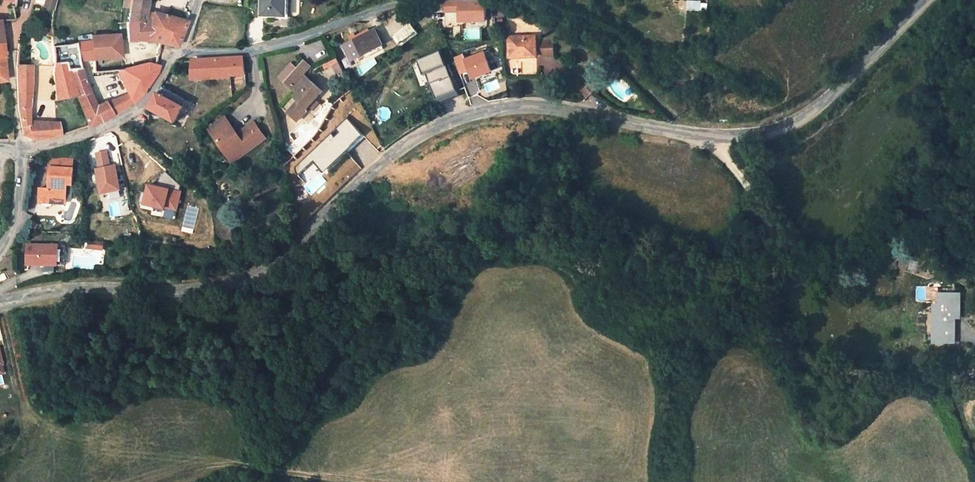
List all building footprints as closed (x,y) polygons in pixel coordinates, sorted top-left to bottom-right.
[(53,0),(45,0),(42,7),(50,10),(53,0)] [(129,5),(126,23),(149,23),(146,40),(160,43),(175,47),(186,22),(152,13),(152,14),(145,13),(147,0),(130,0),(129,5)] [(262,11),(283,12),(284,0),(263,0),(262,11)] [(485,0),(458,1),(459,11),(459,21),(485,20),(485,0)] [(686,10),(707,10),(707,1),(686,0),(686,10)] [(458,1),(445,1),(445,11),(459,11),(458,1)] [(402,45),(418,33),(410,22),(394,34),(402,45)] [(149,23),(126,23),(127,41),(146,40),(149,23)] [(357,39),(352,42),(344,46),(352,61),(383,44),(375,30),(371,32),(357,39)] [(369,30),(356,36),(357,39),(371,32),(369,30)] [(91,40),(92,59),(120,57),(117,35),(90,37),(91,40)] [(535,56),(534,36),(509,37),(509,57),(535,56)] [(551,39),(540,40),(541,56),(552,56),(551,39)] [(75,43),(78,61),(92,59),(91,40),(75,43)] [(100,121),(112,115),(105,104),(105,102),(94,107),(82,79),(78,61),(75,43),(51,46),(52,63),(64,63),(75,96),(87,126),(88,126),(100,121)] [(417,58),(434,104),(456,95),(439,50),(417,58)] [(230,75),(244,74),(243,57),(201,59),(191,61),(191,68),(191,79),(230,77),(230,75)] [(325,75),(341,72),(338,58),(322,62),(325,75)] [(311,66),(304,60),(296,69),(303,75),(311,66)] [(51,72),(54,100),(75,96),(64,63),(52,63),(51,72)] [(122,70),(122,79),(120,81),(128,95),(132,102),(137,97),(140,94),(147,85),(153,75),(158,66),(155,65),(147,63),(132,66),(127,68),(125,69),(122,70)] [(27,126),(27,122),(27,107),(29,94),(30,66),(15,66),(17,110),(20,127),(27,126)] [(297,121),(307,110),(303,107),(312,97),(314,99),(321,90),(308,79),(306,82),(301,78),(303,75),(296,69),(284,83),(295,94),(293,96),(297,101),(287,112),(297,121)] [(160,87),(157,93),(171,100),(174,94),(160,87)] [(174,121),(182,106),(171,100),(157,93),(148,107),(174,121)] [(122,109),(132,102),(128,95),(105,104),(112,115),(122,109)] [(314,99),(312,97),(303,107),(307,110),(308,111),(317,101),(314,99)] [(223,117),(220,119),(228,129),(231,127),(223,117)] [(231,127),(228,129),(220,119),(207,129),(232,163),(265,139),(253,122),(236,134),(231,127)] [(27,126),(20,127),(22,135),(35,140),(60,135),(58,124),(27,122),(27,126)] [(105,151),(95,153),(99,168),(96,169),(101,192),(119,188),(114,165),(108,166),(105,151)] [(125,158),(128,173),(133,172),(136,172),(134,157),(125,158)] [(71,185),(73,160),(53,159),(53,168),(49,168),(48,183),(51,184),(50,189),(39,189),(38,203),(56,204),(56,202),(65,202),(66,184),(71,185)] [(145,181),(140,202),(176,211),(181,191),(145,181)] [(102,243),(87,241),(86,249),(101,250),(102,243)] [(56,245),(25,245),(25,265),(56,265),(56,245)] [(963,296),(959,296),(959,291),(943,291),(943,301),(938,301),(939,324),(946,324),(947,339),(960,339),(959,315),(964,314),(963,296)]
